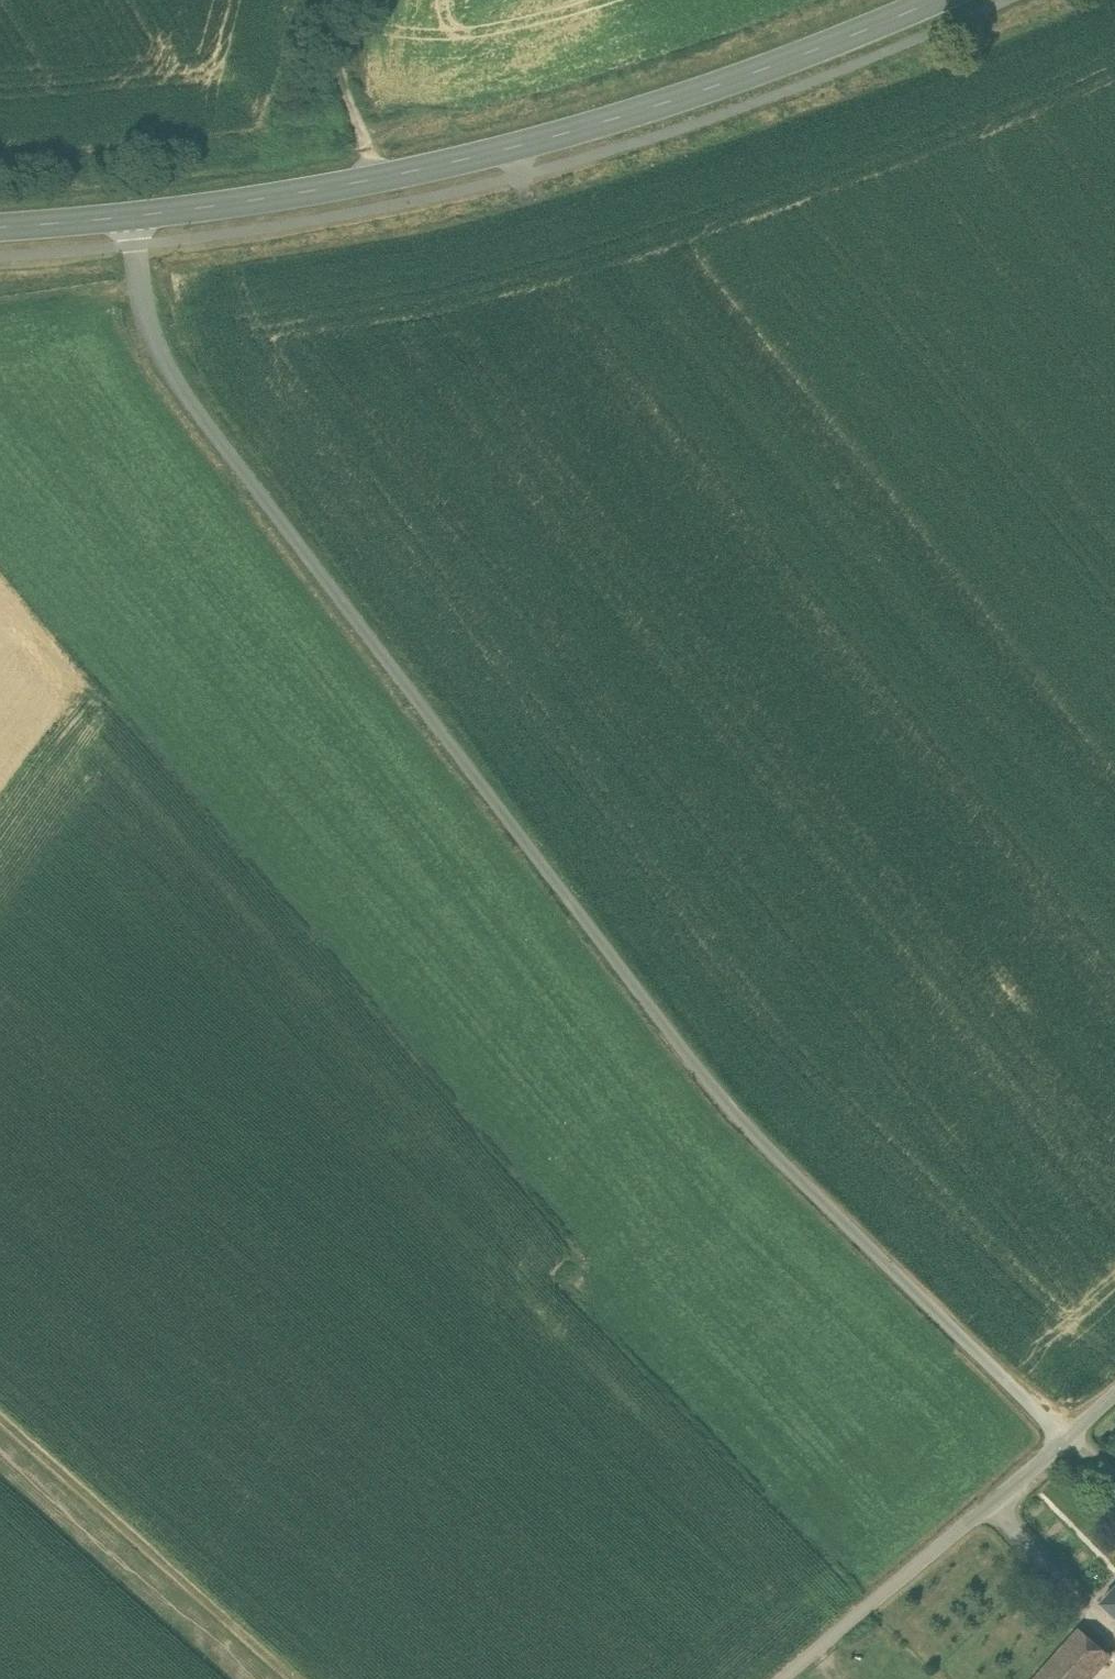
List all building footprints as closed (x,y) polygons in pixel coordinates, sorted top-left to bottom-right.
[(1101,1603),(1114,1616),(1114,1587),(1101,1603)] [(1034,1678),(1091,1678),(1112,1656),(1080,1628),(1034,1678)]
